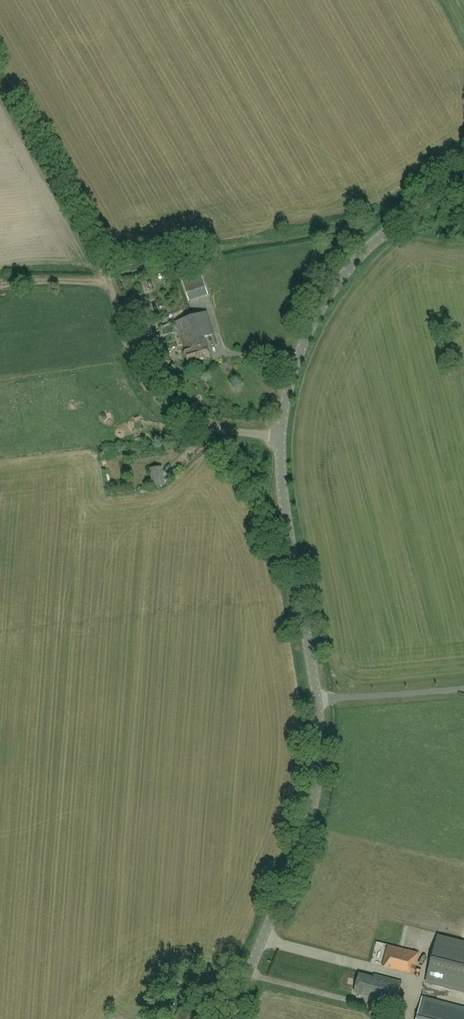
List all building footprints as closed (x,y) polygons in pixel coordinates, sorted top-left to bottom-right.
[(189,301),(208,294),(202,275),(183,282),(189,301)] [(149,297),(158,294),(155,286),(146,290),(149,297)] [(189,364),(199,360),(210,357),(203,338),(214,334),(207,312),(176,323),(189,364)] [(154,355),(158,368),(171,364),(167,351),(154,355)] [(153,487),(163,485),(161,468),(151,469),(153,487)] [(439,936),(427,982),(463,992),(463,943),(439,936)] [(414,974),(419,953),(388,945),(383,966),(414,974)] [(396,1006),(402,982),(375,975),(374,978),(360,974),(355,993),(372,997),(371,1000),(396,1006)] [(423,997),(417,1018),(463,1018),(463,1008),(423,997)] [(197,1013),(182,1004),(173,1018),(194,1018),(197,1013)]
